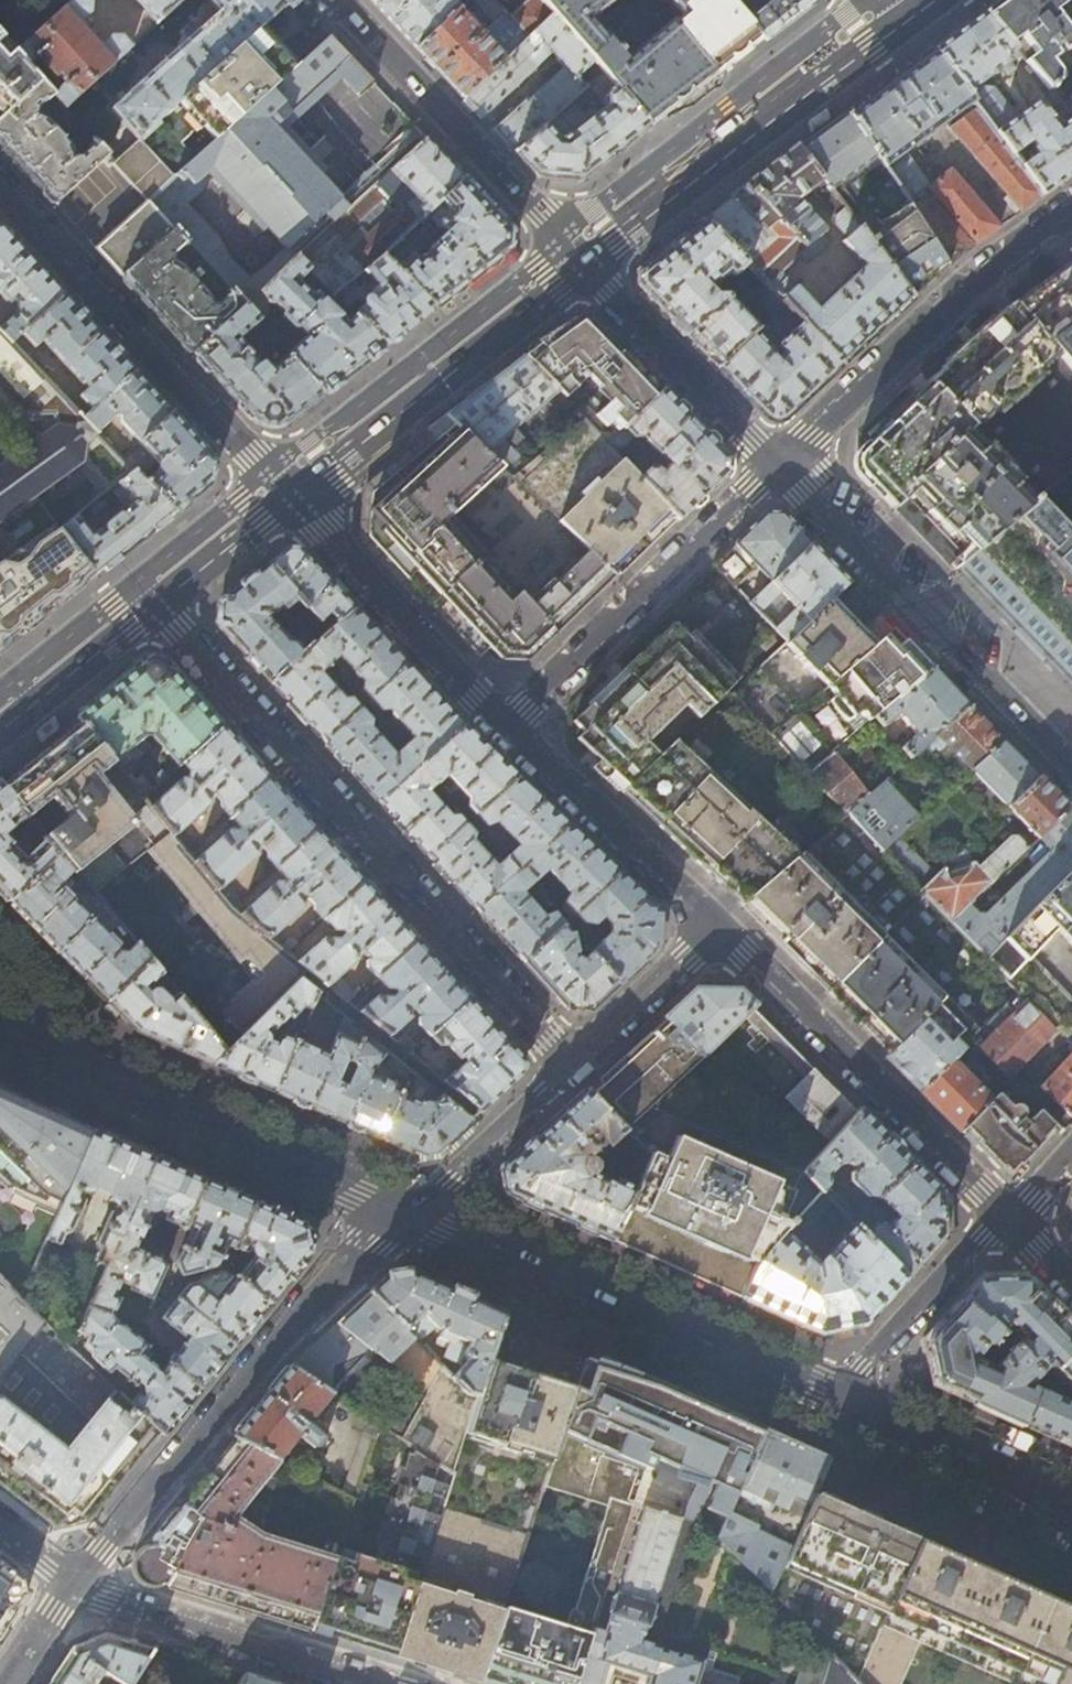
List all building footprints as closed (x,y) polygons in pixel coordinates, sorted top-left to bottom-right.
[(85,0),(75,0),(17,54),(25,64),(36,55),(63,85),(53,95),(59,101),(66,108),(130,49),(122,40),(112,40),(105,47),(94,45),(82,31),(83,21),(89,15),(90,5),(85,0)] [(226,11),(119,111),(142,137),(172,109),(257,31),(290,0),(215,0),(226,11)] [(156,25),(183,0),(134,0),(156,25)] [(373,2),(394,24),(417,48),(457,10),(468,0),(375,0),(373,2)] [(493,20),(479,32),(473,25),(477,21),(471,15),(466,19),(457,10),(417,48),(440,73),(463,98),(527,36),(509,17),(493,0),(492,0),(482,9),(493,20)] [(540,0),(527,0),(509,17),(527,36),(551,14),(540,0)] [(649,127),(664,114),(700,86),(718,72),(654,0),(540,0),(551,14),(591,62),(599,72),(649,127)] [(757,42),(741,20),(723,0),(654,0),(718,72),(730,63),(757,42)] [(768,0),(723,0),(741,20),(768,0)] [(811,0),(768,0),(741,20),(757,42),(794,13),(811,0)] [(1059,0),(1001,0),(984,13),(1022,58),(1048,86),(1061,78),(1061,71),(1052,59),(1071,45),(1071,47),(1071,15),(1059,0)] [(1071,15),(1071,0),(1059,0),(1071,15)] [(1051,91),(1017,116),(995,87),(979,87),(1002,69),(1008,75),(1016,70),(1012,64),(1022,58),(984,13),(960,31),(935,50),(1014,156),(1025,149),(1024,146),(1029,141),(1039,152),(1022,166),(1044,194),(1071,174),(1071,114),(1051,91)] [(548,53),(562,67),(526,102),(523,100),(493,129),(514,153),(582,88),(573,78),(591,62),(551,14),(527,36),(463,98),(482,118),(548,53)] [(257,31),(172,109),(208,149),(294,70),(257,31)] [(40,81),(25,64),(17,54),(0,36),(0,118),(40,81)] [(349,57),(331,37),(294,70),(175,180),(151,201),(157,207),(187,178),(204,196),(215,186),(205,174),(212,168),(288,249),(418,130),(382,92),(364,73),(363,74),(353,82),(378,110),(382,107),(392,118),(377,132),(382,139),(368,152),(372,157),(333,192),(266,119),(273,112),(281,120),(349,57)] [(998,227),(949,170),(929,187),(904,152),(944,122),(1005,195),(1002,199),(1012,211),(1017,209),(1019,212),(1044,194),(1022,166),(1014,156),(935,50),(895,79),(849,113),(948,263),(973,245),(998,227)] [(581,180),(613,155),(649,127),(599,72),(582,88),(514,153),(525,164),(536,176),(581,180)] [(40,81),(0,118),(0,144),(18,164),(54,203),(107,154),(102,148),(66,108),(59,101),(51,108),(74,133),(74,138),(82,147),(73,154),(73,146),(71,144),(71,138),(64,136),(52,123),(53,119),(48,119),(46,116),(38,116),(37,107),(45,99),(47,100),(53,95),(40,81)] [(928,282),(948,263),(849,113),(825,131),(801,148),(912,297),(928,282)] [(114,161),(150,201),(96,248),(122,277),(176,229),(157,207),(151,201),(175,180),(145,146),(148,143),(142,137),(125,151),(114,161)] [(114,161),(125,151),(113,138),(102,148),(107,154),(114,161)] [(390,213),(371,188),(295,259),(309,272),(333,295),(364,271),(381,256),(463,178),(443,157),(425,138),(392,169),(422,205),(412,216),(400,204),(390,213)] [(876,331),(912,297),(801,148),(798,145),(763,172),(702,218),(705,222),(747,267),(755,276),(770,292),(785,308),(800,323),(840,365),(876,331)] [(507,239),(507,225),(489,206),(463,178),(381,256),(434,308),(470,280),(506,252),(507,239)] [(244,306),(263,288),(196,214),(177,231),(187,243),(202,259),(215,274),(231,291),(244,306)] [(678,327),(718,368),(753,334),(757,329),(728,296),(716,296),(712,288),(724,279),(727,281),(731,277),(732,278),(734,278),(735,278),(747,267),(705,222),(671,249),(641,272),(640,288),(678,327)] [(63,295),(29,259),(0,227),(0,294),(7,302),(11,303),(13,302),(15,305),(13,311),(0,324),(0,329),(11,341),(63,295)] [(208,289),(202,288),(188,273),(190,268),(184,268),(180,264),(173,263),(173,255),(187,243),(177,231),(176,229),(122,277),(157,314),(193,354),(244,306),(231,291),(219,306),(210,305),(210,297),(208,294),(208,289)] [(409,328),(434,308),(381,256),(364,271),(378,288),(369,296),(370,299),(367,298),(364,299),(363,301),(362,303),(362,305),(358,301),(349,310),(355,317),(386,345),(409,328)] [(209,279),(215,274),(202,259),(196,265),(209,279)] [(352,372),(386,345),(355,317),(348,326),(316,295),(315,294),(312,294),(310,297),(297,283),(309,272),(295,259),(263,288),(244,306),(260,322),(268,315),(268,304),(275,305),(282,312),(281,314),(282,317),(294,329),(298,327),(306,335),(286,353),(289,356),(323,395),(352,372)] [(1015,304),(1061,358),(1071,371),(1071,263),(1015,304)] [(764,298),(770,292),(755,276),(749,282),(764,298)] [(779,314),(785,308),(770,292),(764,298),(779,314)] [(82,417),(134,371),(100,335),(63,295),(11,341),(24,355),(40,340),(42,341),(84,387),(68,402),(82,417)] [(1003,315),(1001,314),(941,370),(942,371),(931,381),(933,385),(858,454),(859,471),(875,488),(894,507),(908,484),(926,466),(971,426),(977,431),(1061,358),(1015,304),(1003,315)] [(231,396),(256,423),(284,425),(303,410),(323,395),(289,356),(273,368),(272,364),(270,361),(267,360),(264,360),(261,362),(259,363),(239,341),(260,322),(244,306),(193,354),(231,396)] [(582,420),(607,445),(659,394),(644,379),(643,380),(640,377),(642,374),(591,321),(587,325),(584,322),(582,323),(573,321),(572,319),(556,331),(523,356),(567,403),(582,420)] [(809,394),(840,365),(800,323),(777,346),(783,354),(774,363),(769,359),(774,355),(753,334),(718,368),(746,397),(766,418),(783,419),(809,394)] [(18,421),(55,423),(70,427),(83,417),(82,417),(68,402),(24,355),(11,341),(0,329),(0,403),(18,421)] [(567,403),(523,356),(483,386),(446,415),(513,477),(529,463),(503,438),(507,435),(515,444),(523,438),(514,428),(540,405),(545,410),(549,406),(556,414),(567,403)] [(1061,358),(977,431),(971,426),(926,466),(908,484),(894,507),(928,542),(953,568),(1071,468),(1071,371),(1061,358)] [(163,402),(134,371),(82,417),(83,417),(95,431),(111,415),(117,416),(117,421),(122,427),(119,431),(123,435),(127,433),(135,442),(172,412),(163,402)] [(728,472),(728,456),(698,426),(663,390),(659,394),(607,445),(616,455),(633,437),(642,438),(668,466),(660,474),(656,470),(650,469),(639,479),(675,515),(680,519),(697,502),(728,472)] [(142,481),(174,512),(200,491),(210,483),(212,455),(184,425),(172,412),(135,442),(138,445),(128,455),(143,470),(153,461),(154,462),(153,464),(152,466),(152,468),(154,470),(142,481)] [(513,477),(446,415),(428,428),(439,438),(419,454),(382,484),(373,492),(370,536),(480,656),(487,650),(495,659),(502,660),(505,658),(529,659),(614,575),(513,477)] [(0,463),(0,519),(82,458),(83,444),(97,433),(95,431),(83,417),(70,427),(55,423),(0,463)] [(614,575),(675,515),(639,479),(616,455),(607,445),(582,420),(529,463),(513,477),(614,575)] [(953,568),(990,606),(1033,651),(1043,643),(1071,618),(1071,568),(1061,578),(1038,552),(1038,544),(1055,529),(1065,531),(1071,540),(1071,468),(953,568)] [(91,531),(77,513),(59,528),(96,574),(132,545),(174,512),(142,481),(130,470),(109,486),(124,506),(91,531)] [(87,505),(93,513),(106,504),(99,495),(87,505)] [(773,582),(811,544),(795,528),(782,514),(765,513),(743,535),(714,564),(734,584),(755,563),(761,570),(756,576),(761,580),(766,575),(773,582)] [(59,604),(96,574),(59,528),(0,573),(0,651),(10,642),(59,604)] [(827,560),(811,544),(773,582),(752,602),(789,639),(829,600),(847,582),(827,560)] [(317,619),(328,631),(354,610),(328,581),(301,552),(285,550),(278,555),(267,564),(303,603),(317,619)] [(244,653),(271,683),(307,651),(297,640),(290,640),(279,627),(303,603),(267,564),(246,580),(222,599),(220,626),(244,653)] [(827,687),(873,646),(829,600),(789,639),(786,642),(811,671),(812,670),(827,687)] [(371,698),(406,666),(380,638),(354,610),(328,631),(321,638),(312,647),(328,664),(338,655),(363,682),(362,689),(371,698)] [(1043,643),(1033,651),(1060,679),(1071,692),(1071,618),(1043,643)] [(321,638),(328,631),(317,619),(310,626),(321,638)] [(734,683),(733,681),(674,623),(575,721),(585,732),(579,738),(613,770),(607,777),(623,793),(677,740),(734,683)] [(352,699),(343,699),(319,673),(328,664),(312,647),(307,651),(271,683),(297,711),(324,741),(359,709),(352,699)] [(117,684),(78,716),(84,724),(121,768),(143,751),(143,748),(138,743),(146,736),(147,731),(154,731),(153,737),(179,766),(184,762),(223,727),(192,694),(163,661),(146,660),(117,684)] [(434,697),(406,666),(371,698),(382,710),(389,710),(413,737),(404,746),(421,764),(462,727),(434,697)] [(923,746),(969,706),(946,683),(932,668),(871,720),(868,723),(875,731),(894,715),(913,734),(894,751),(904,760),(923,746)] [(772,733),(797,712),(758,670),(733,694),(772,733)] [(855,715),(827,687),(797,712),(772,733),(810,773),(847,742),(868,723),(871,720),(861,710),(855,715)] [(982,719),(969,706),(923,746),(956,783),(1003,741),(982,719)] [(370,729),(371,721),(359,709),(324,741),(353,773),(379,801),(421,764),(404,746),(394,755),(370,729)] [(83,877),(94,890),(143,846),(253,978),(215,1010),(237,1032),(244,1033),(300,978),(299,976),(308,968),(295,958),(288,951),(282,947),(276,942),(234,906),(190,853),(152,806),(145,797),(135,785),(121,768),(84,724),(44,756),(5,788),(62,854),(77,870),(83,877)] [(246,753),(223,727),(184,762),(190,768),(189,779),(183,778),(152,806),(190,853),(195,849),(196,846),(182,829),(211,803),(209,797),(211,795),(215,793),(221,800),(221,805),(231,815),(269,780),(266,775),(246,753)] [(490,752),(464,728),(462,727),(421,764),(436,781),(447,773),(469,797),(468,806),(476,814),(516,778),(490,752)] [(741,904),(800,853),(677,740),(623,793),(741,904)] [(1007,807),(1038,777),(1018,756),(1003,741),(956,783),(993,820),(1007,807)] [(847,810),(867,793),(839,758),(843,754),(847,757),(854,750),(847,742),(810,773),(847,810)] [(436,781),(421,764),(379,801),(382,805),(403,828),(429,857),(465,824),(458,816),(450,816),(427,791),(436,781)] [(169,776),(165,771),(157,777),(162,782),(169,776)] [(145,797),(154,789),(143,777),(135,785),(145,797)] [(1038,838),(1069,808),(1054,793),(1038,777),(1007,807),(1038,838)] [(543,802),(516,778),(476,814),(486,826),(497,821),(519,846),(507,858),(517,871),(522,868),(567,826),(543,802)] [(238,830),(237,829),(230,830),(201,856),(195,849),(190,853),(234,906),(240,902),(241,899),(228,883),(256,856),(256,849),(261,845),(267,852),(266,858),(276,868),(316,831),(292,805),(269,780),(231,815),(241,827),(238,830)] [(9,900),(10,901),(62,854),(5,788),(0,782),(0,891),(9,900)] [(897,838),(916,819),(880,783),(867,793),(847,810),(848,813),(884,849),(897,838)] [(1051,851),(987,915),(977,915),(968,906),(953,920),(987,955),(1003,940),(1035,908),(1071,871),(1071,811),(1069,808),(1038,838),(1051,851)] [(829,991),(926,893),(922,888),(884,849),(848,813),(800,853),(741,904),(777,940),(829,991)] [(473,841),(474,833),(465,824),(429,857),(453,884),(476,909),(517,871),(507,858),(497,867),(495,866),(473,841)] [(574,914),(619,874),(594,851),(567,826),(522,868),(534,881),(547,869),(569,895),(563,903),(564,904),(559,909),(568,920),(574,914)] [(276,868),(287,880),(283,884),(277,883),(248,910),(240,902),(234,906),(276,942),(281,938),(277,933),(302,909),(303,902),(307,897),(314,904),(314,910),(324,919),(363,883),(339,856),(316,831),(276,868)] [(977,869),(960,853),(936,876),(922,888),(926,893),(953,920),(968,906),(1028,847),(1018,838),(1009,837),(977,869)] [(922,888),(936,876),(897,838),(884,849),(922,888)] [(94,890),(83,877),(68,892),(66,890),(64,889),(63,889),(61,890),(59,888),(77,870),(62,854),(10,901),(11,902),(34,925),(42,933),(59,951),(108,906),(94,890)] [(534,881),(522,868),(517,871),(476,909),(499,934),(523,961),(568,920),(559,909),(553,914),(552,913),(544,918),(522,893),(534,881)] [(1035,908),(1071,946),(1071,871),(1035,908)] [(637,891),(619,874),(574,914),(583,924),(593,925),(601,917),(609,926),(609,932),(591,952),(619,982),(624,979),(640,964),(654,950),(654,907),(637,891)] [(388,911),(363,883),(324,919),(334,929),(341,929),(345,933),(339,940),(325,939),(304,958),(300,954),(295,958),(308,968),(349,1002),(357,994),(339,975),(357,958),(355,953),(361,948),(364,951),(369,957),(366,960),(367,965),(377,976),(415,942),(412,938),(388,911)] [(0,891),(0,899),(5,904),(9,900),(0,891)] [(950,993),(987,955),(953,920),(926,893),(829,991),(860,1023),(889,1053),(950,993)] [(34,925),(11,902),(2,910),(32,942),(42,933),(34,925)] [(122,923),(108,906),(59,951),(81,974),(108,1001),(153,961),(138,943),(128,953),(122,952),(119,949),(121,946),(120,944),(111,934),(122,923)] [(576,928),(568,920),(523,961),(545,984),(564,1006),(592,1008),(604,996),(619,982),(591,952),(583,960),(578,957),(572,935),(576,928)] [(299,942),(295,938),(290,939),(282,947),(288,951),(299,942)] [(1071,1034),(1071,1004),(1027,959),(1023,961),(1003,940),(987,955),(1023,993),(1057,1027),(1068,1038),(1071,1034)] [(395,986),(398,990),(392,996),(376,996),(365,1007),(359,1002),(355,1007),(389,1035),(408,1017),(408,1011),(414,1006),(422,1014),(419,1017),(418,1023),(429,1035),(468,999),(439,968),(415,942),(377,976),(386,986),(391,988),(395,986)] [(164,975),(153,961),(108,1001),(124,1016),(137,1030),(158,1039),(214,1064),(227,1051),(179,993),(171,1002),(155,984),(164,975)] [(317,993),(300,978),(244,1033),(227,1051),(214,1064),(243,1076),(274,1090),(297,1039),(284,1034),(279,1035),(276,1040),(270,1038),(268,1033),(273,1028),(275,1030),(284,1020),(287,1022),(302,1006),(310,1009),(317,993)] [(740,989),(695,988),(669,1013),(664,1017),(668,1021),(667,1022),(653,1035),(651,1033),(641,1043),(607,1074),(599,1080),(601,1082),(590,1093),(624,1126),(752,1009),(755,1005),(740,989)] [(984,1029),(950,993),(889,1053),(886,1057),(904,1075),(921,1092),(950,1063),(970,1043),(984,1029)] [(1057,1027),(1023,993),(984,1029),(970,1043),(1007,1079),(1057,1027)] [(328,1114),(364,1031),(324,998),(320,1004),(340,1021),(327,1052),(326,1053),(297,1039),(274,1090),(302,1103),(328,1114)] [(521,1075),(521,1058),(497,1031),(468,999),(429,1035),(438,1045),(446,1045),(457,1057),(460,1055),(464,1060),(443,1080),(481,1111),(502,1092),(521,1075)] [(856,1113),(752,1009),(624,1126),(628,1130),(652,1154),(640,1179),(613,1240),(683,1272),(742,1298),(757,1263),(783,1232),(796,1217),(820,1189),(803,1172),(856,1113)] [(369,1073),(388,1051),(364,1031),(328,1114),(346,1122),(381,1138),(399,1096),(400,1093),(389,1089),(389,1086),(385,1082),(386,1080),(379,1077),(378,1078),(371,1079),(369,1073)] [(410,1052),(416,1046),(404,1034),(396,1041),(410,1052)] [(1040,1087),(1071,1117),(1071,1051),(1040,1087)] [(408,1076),(411,1069),(393,1055),(389,1060),(406,1079),(408,1076)] [(959,1130),(990,1101),(950,1063),(921,1092),(940,1111),(959,1130)] [(413,1079),(416,1073),(411,1069),(408,1076),(413,1079)] [(452,1138),(471,1120),(419,1076),(408,1100),(399,1096),(381,1138),(402,1147),(414,1152),(442,1148),(452,1138)] [(94,1131),(63,1117),(28,1102),(0,1089),(0,1248),(21,1243),(37,1206),(58,1215),(94,1131)] [(612,1145),(628,1130),(624,1126),(590,1093),(586,1089),(521,1150),(503,1167),(507,1194),(558,1216),(613,1240),(640,1179),(634,1177),(631,1185),(617,1179),(615,1183),(596,1175),(599,1171),(600,1169),(600,1167),(600,1164),(599,1162),(598,1160),(596,1158),(594,1158),(608,1142),(612,1145)] [(1010,1106),(999,1093),(990,1101),(959,1130),(987,1158),(1010,1181),(1051,1137),(1058,1129),(1035,1107),(1025,1116),(1025,1110),(1021,1105),(1010,1106)] [(890,1138),(860,1109),(856,1113),(803,1172),(820,1189),(830,1200),(853,1223),(857,1218),(849,1210),(851,1208),(828,1184),(828,1175),(839,1163),(847,1163),(849,1161),(855,1167),(851,1172),(851,1181),(855,1185),(852,1189),(869,1206),(878,1196),(913,1161),(890,1138)] [(123,1144),(94,1131),(58,1215),(47,1238),(60,1244),(65,1233),(72,1231),(74,1227),(79,1229),(89,1205),(84,1203),(86,1200),(84,1198),(83,1196),(83,1194),(84,1193),(85,1192),(95,1192),(96,1188),(111,1194),(109,1198),(116,1203),(116,1207),(113,1209),(111,1210),(97,1242),(99,1250),(95,1259),(97,1260),(95,1265),(100,1268),(103,1263),(107,1265),(154,1158),(123,1144)] [(179,1169),(154,1158),(107,1265),(89,1306),(112,1316),(113,1315),(120,1298),(115,1295),(121,1282),(129,1286),(128,1289),(151,1299),(166,1266),(163,1259),(136,1247),(152,1212),(183,1226),(205,1180),(179,1169)] [(943,1236),(943,1191),(930,1178),(913,1161),(878,1196),(897,1215),(889,1223),(885,1219),(886,1218),(878,1209),(863,1224),(857,1218),(853,1223),(906,1277),(926,1254),(943,1236)] [(234,1247),(255,1202),(228,1190),(205,1180),(183,1226),(190,1229),(176,1261),(182,1274),(211,1267),(214,1266),(216,1265),(217,1263),(219,1258),(220,1259),(228,1244),(234,1247)] [(830,1200),(820,1189),(796,1217),(807,1227),(830,1200)] [(311,1251),(304,1224),(283,1215),(255,1202),(234,1247),(241,1250),(239,1256),(250,1261),(237,1277),(268,1303),(290,1277),(311,1251)] [(817,1262),(783,1232),(757,1263),(742,1298),(791,1320),(820,1333),(863,1324),(886,1298),(906,1277),(853,1223),(817,1262)] [(493,1348),(504,1313),(457,1292),(412,1272),(384,1276),(369,1290),(418,1340),(433,1325),(439,1327),(433,1343),(441,1346),(445,1337),(449,1338),(442,1355),(461,1364),(451,1375),(468,1393),(479,1394),(493,1348)] [(158,1430),(137,1409),(131,1403),(0,1275),(0,1483),(9,1489),(56,1526),(86,1519),(158,1430)] [(1071,1445),(1071,1324),(1025,1276),(981,1276),(923,1340),(932,1382),(968,1398),(1071,1445)] [(252,1324),(268,1303),(237,1277),(219,1300),(196,1281),(188,1283),(181,1291),(175,1286),(165,1299),(171,1305),(176,1298),(234,1345),(252,1324)] [(479,1394),(468,1393),(451,1375),(418,1340),(369,1290),(353,1305),(336,1321),(372,1349),(407,1377),(413,1381),(409,1391),(423,1398),(402,1438),(417,1448),(454,1473),(466,1433),(479,1394)] [(217,1367),(234,1345),(176,1298),(171,1305),(165,1299),(154,1312),(186,1340),(167,1363),(200,1388),(217,1367)] [(200,1388),(167,1363),(162,1370),(142,1355),(148,1346),(113,1315),(112,1316),(89,1306),(79,1329),(89,1335),(87,1341),(92,1346),(92,1355),(109,1372),(114,1367),(142,1389),(131,1403),(137,1409),(158,1430),(162,1433),(182,1409),(200,1388)] [(579,1376),(588,1350),(533,1326),(504,1313),(493,1348),(479,1394),(466,1433),(503,1445),(503,1449),(518,1454),(518,1450),(551,1460),(559,1433),(579,1376)] [(372,1349),(336,1321),(315,1341),(290,1363),(329,1390),(372,1349)] [(726,1518),(764,1428),(722,1409),(639,1372),(588,1350),(579,1376),(559,1433),(644,1469),(649,1471),(654,1460),(715,1486),(705,1509),(726,1518)] [(316,1415),(333,1393),(329,1390),(290,1363),(262,1398),(233,1434),(238,1437),(280,1459),(300,1436),(315,1448),(321,1446),(325,1450),(331,1442),(327,1439),(327,1437),(327,1431),(320,1427),(324,1421),(316,1415)] [(366,1430),(370,1417),(358,1409),(354,1426),(366,1430)] [(398,1436),(403,1426),(387,1415),(383,1425),(398,1436)] [(797,1442),(764,1428),(726,1518),(717,1539),(771,1593),(814,1492),(830,1457),(797,1442)] [(377,1436),(364,1432),(341,1492),(355,1499),(377,1436)] [(610,1498),(569,1626),(505,1607),(504,1608),(481,1681),(489,1683),(575,1683),(594,1625),(642,1475),(644,1469),(559,1433),(551,1460),(545,1478),(610,1498)] [(280,1459),(238,1437),(184,1502),(204,1516),(164,1582),(197,1592),(240,1606),(287,1621),(311,1628),(312,1625),(327,1584),(335,1557),(262,1535),(233,1514),(280,1459)] [(396,1483),(401,1484),(396,1501),(391,1500),(387,1513),(390,1515),(385,1531),(381,1530),(377,1543),(380,1544),(376,1558),(354,1551),(351,1559),(336,1555),(335,1557),(327,1584),(312,1625),(330,1631),(329,1634),(340,1637),(396,1655),(419,1582),(454,1473),(417,1448),(415,1453),(411,1452),(405,1471),(401,1469),(396,1483)] [(858,1681),(917,1539),(860,1513),(814,1492),(771,1593),(830,1653),(858,1681)] [(164,1582),(204,1516),(184,1502),(161,1530),(159,1530),(155,1530),(153,1532),(151,1534),(150,1537),(150,1540),(150,1543),(137,1561),(136,1563),(136,1565),(136,1568),(137,1570),(138,1572),(140,1574),(143,1576),(149,1577),(164,1582)] [(704,1663),(707,1664),(712,1650),(662,1634),(664,1627),(697,1524),(644,1506),(610,1613),(605,1628),(594,1625),(575,1683),(602,1683),(608,1662),(654,1677),(651,1683),(698,1683),(704,1663)] [(917,1539),(858,1681),(862,1683),(896,1683),(915,1641),(1013,1683),(1071,1683),(1071,1607),(917,1539)] [(23,1578),(1,1560),(0,1560),(0,1636),(6,1626),(27,1594),(23,1578)] [(419,1582),(396,1655),(433,1666),(481,1681),(504,1608),(474,1599),(475,1594),(454,1588),(453,1593),(419,1582)] [(73,1646),(56,1673),(48,1683),(97,1683),(103,1674),(119,1683),(130,1683),(153,1649),(127,1641),(105,1634),(73,1646)] [(858,1681),(830,1653),(820,1683),(862,1683),(858,1681)] [(247,1672),(240,1683),(284,1683),(247,1672)]
